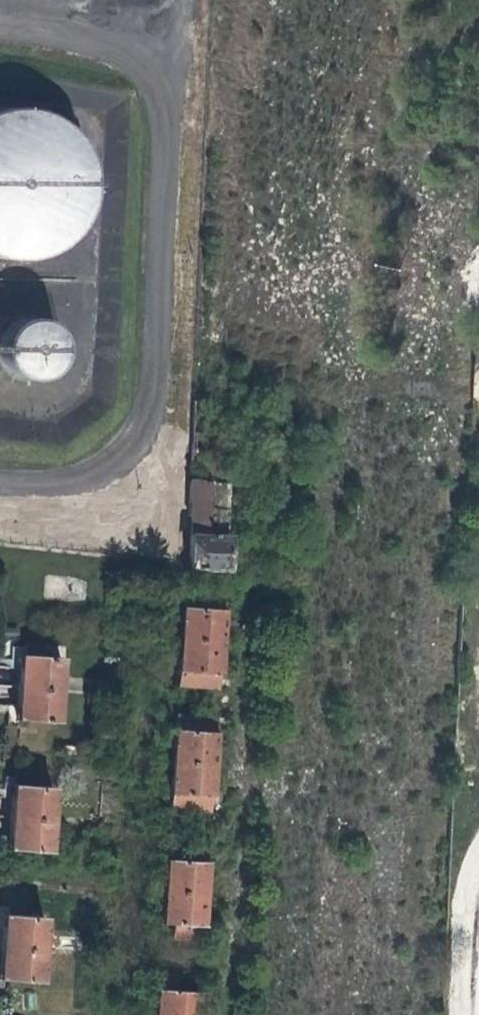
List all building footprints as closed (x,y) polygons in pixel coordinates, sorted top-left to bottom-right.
[(0,109),(0,255),(3,255),(13,256),(25,255),(31,254),(33,254),(41,251),(49,247),(51,246),(58,242),(68,233),(75,224),(79,218),(82,211),(86,198),(88,188),(88,178),(85,163),(82,154),(77,144),(72,136),(66,130),(61,125),(45,115),(37,112),(32,110),(14,108),(3,108),(0,109)] [(71,375),(71,323),(17,323),(17,346),(0,346),(0,375),(71,375)] [(204,463),(203,479),(227,480),(227,464),(204,463)] [(231,480),(227,480),(203,479),(189,478),(185,567),(225,571),(231,480)] [(183,588),(180,637),(177,685),(218,688),(224,592),(183,588)] [(56,720),(58,688),(60,656),(20,653),(16,718),(56,720)] [(169,808),(209,810),(216,714),(175,711),(169,808)] [(7,848),(47,850),(52,785),(11,783),(7,848)] [(160,937),(201,940),(207,844),(177,843),(175,858),(166,858),(160,937)] [(0,946),(0,950),(0,978),(39,980),(43,915),(2,913),(0,946)] [(155,1014),(196,1014),(199,975),(158,971),(155,1014)]
